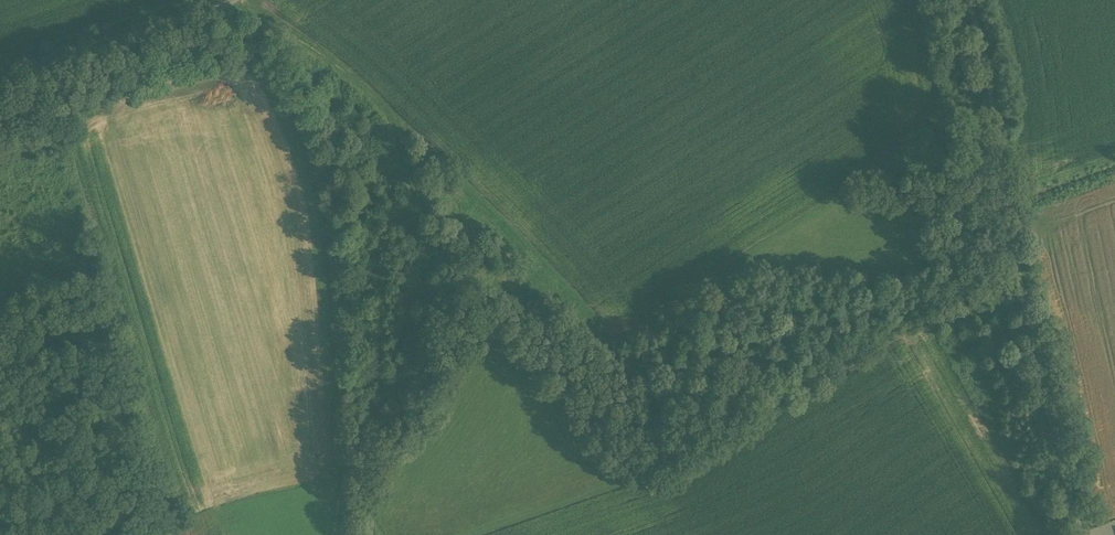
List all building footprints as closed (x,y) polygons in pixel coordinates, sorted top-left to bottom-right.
[(135,368),(122,372),(127,385),(139,381),(135,368)]
